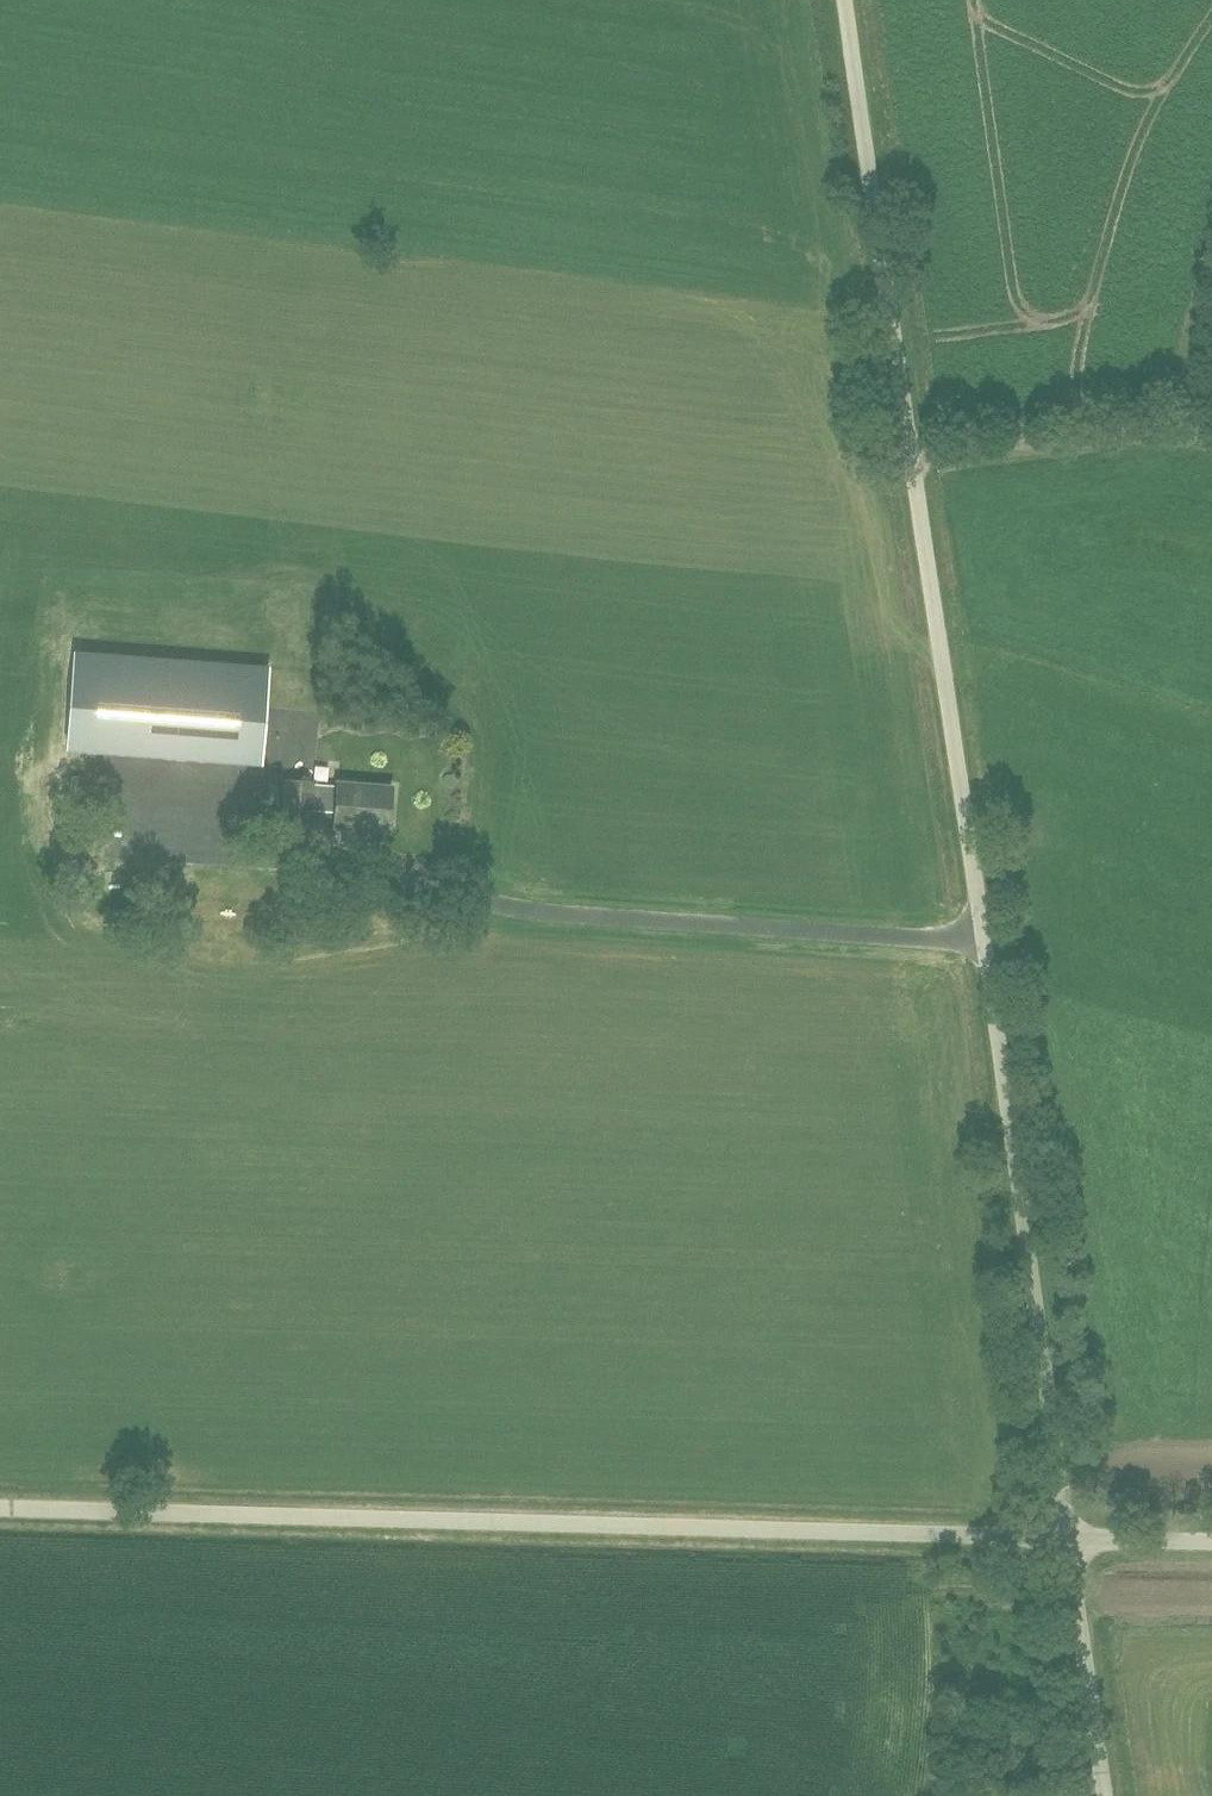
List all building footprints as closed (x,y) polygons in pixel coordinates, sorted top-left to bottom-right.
[(267,669),(76,654),(68,750),(260,765),(267,669)] [(390,830),(393,790),(338,786),(338,788),(314,786),(315,783),(287,781),(284,824),(311,826),(312,812),(336,813),(335,832),(356,834),(357,827),(390,830)]
